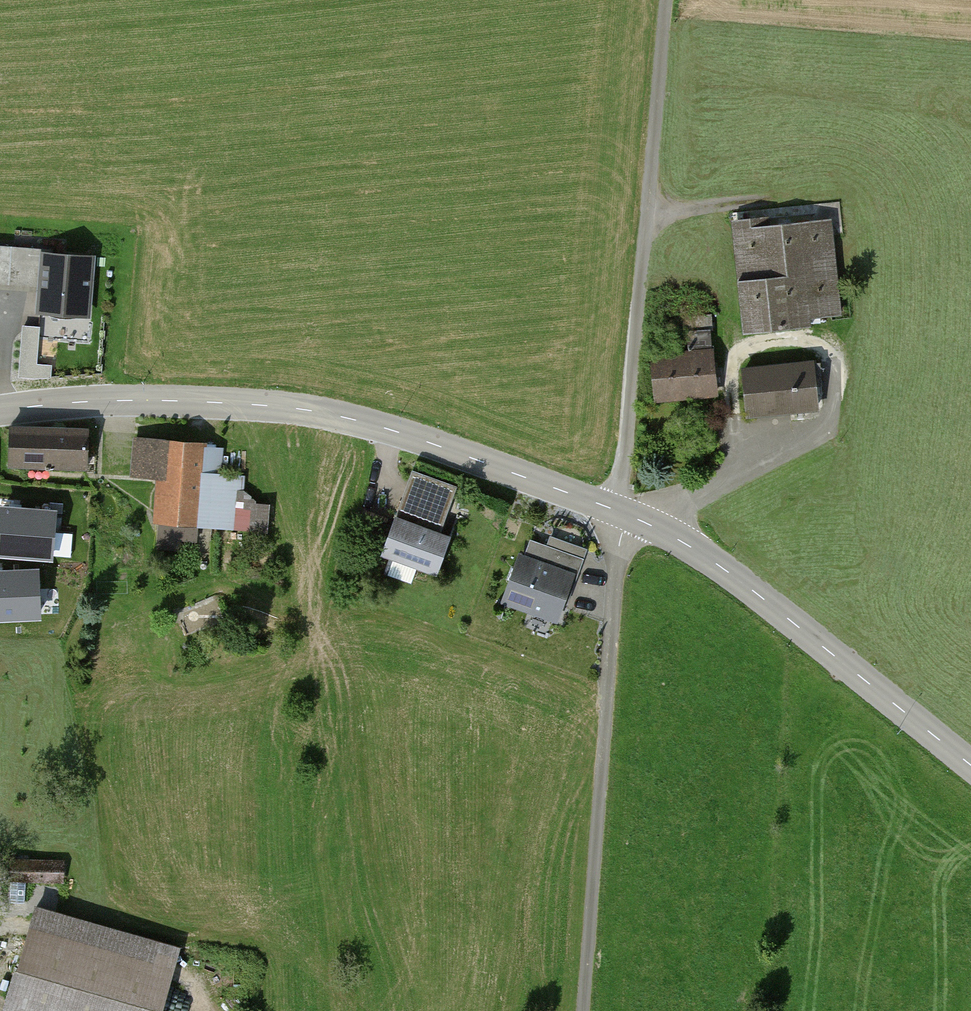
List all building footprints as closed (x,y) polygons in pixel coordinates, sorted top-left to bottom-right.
[(829,217),(732,225),(741,328),(837,320),(829,217)] [(7,283),(9,252),(0,252),(0,282),(7,283)] [(9,252),(7,283),(40,285),(38,310),(87,313),(91,257),(9,252)] [(22,371),(40,372),(42,327),(24,326),(22,371)] [(653,358),(655,398),(718,394),(716,354),(653,358)] [(749,411),(818,407),(815,369),(747,373),(749,411)] [(7,466),(86,469),(88,435),(9,432),(7,466)] [(222,450),(138,445),(135,475),(158,476),(155,522),(216,527),(222,450)] [(452,490),(412,476),(385,553),(437,571),(447,544),(434,539),(452,490)] [(2,506),(0,528),(0,556),(52,561),(58,512),(2,506)] [(523,542),(501,605),(558,624),(580,561),(523,542)] [(0,572),(0,621),(40,619),(37,570),(0,572)] [(62,862),(11,860),(10,879),(61,881),(62,862)] [(6,1010),(159,1010),(174,955),(32,916),(6,1010)]
